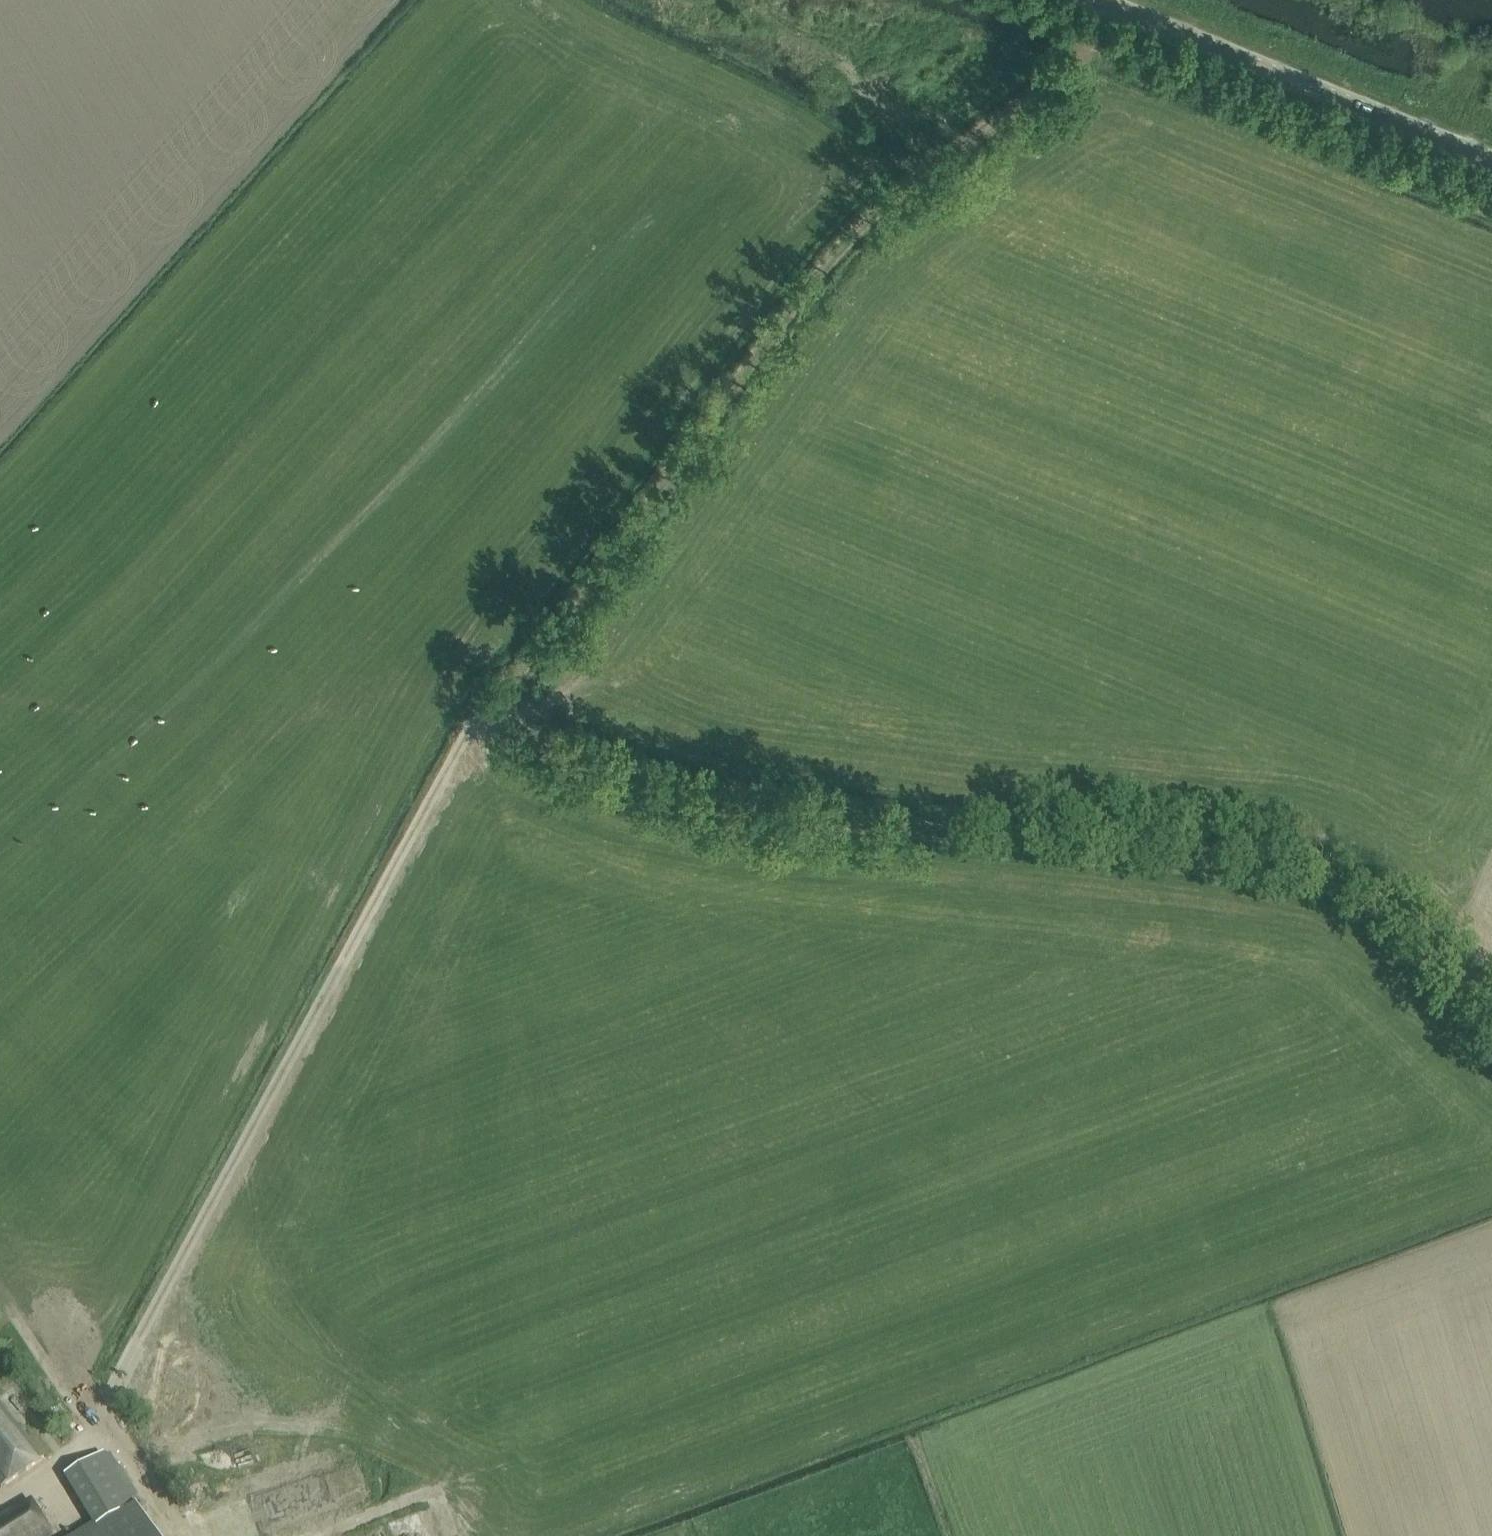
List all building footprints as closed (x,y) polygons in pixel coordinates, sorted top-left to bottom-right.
[(42,1456),(0,1403),(0,1486),(1,1488),(42,1456)] [(105,1455),(67,1478),(97,1530),(135,1508),(105,1455)] [(0,1520),(0,1535),(49,1535),(51,1535),(31,1501),(0,1520)] [(138,1506),(135,1508),(97,1530),(87,1535),(155,1535),(138,1506)]
